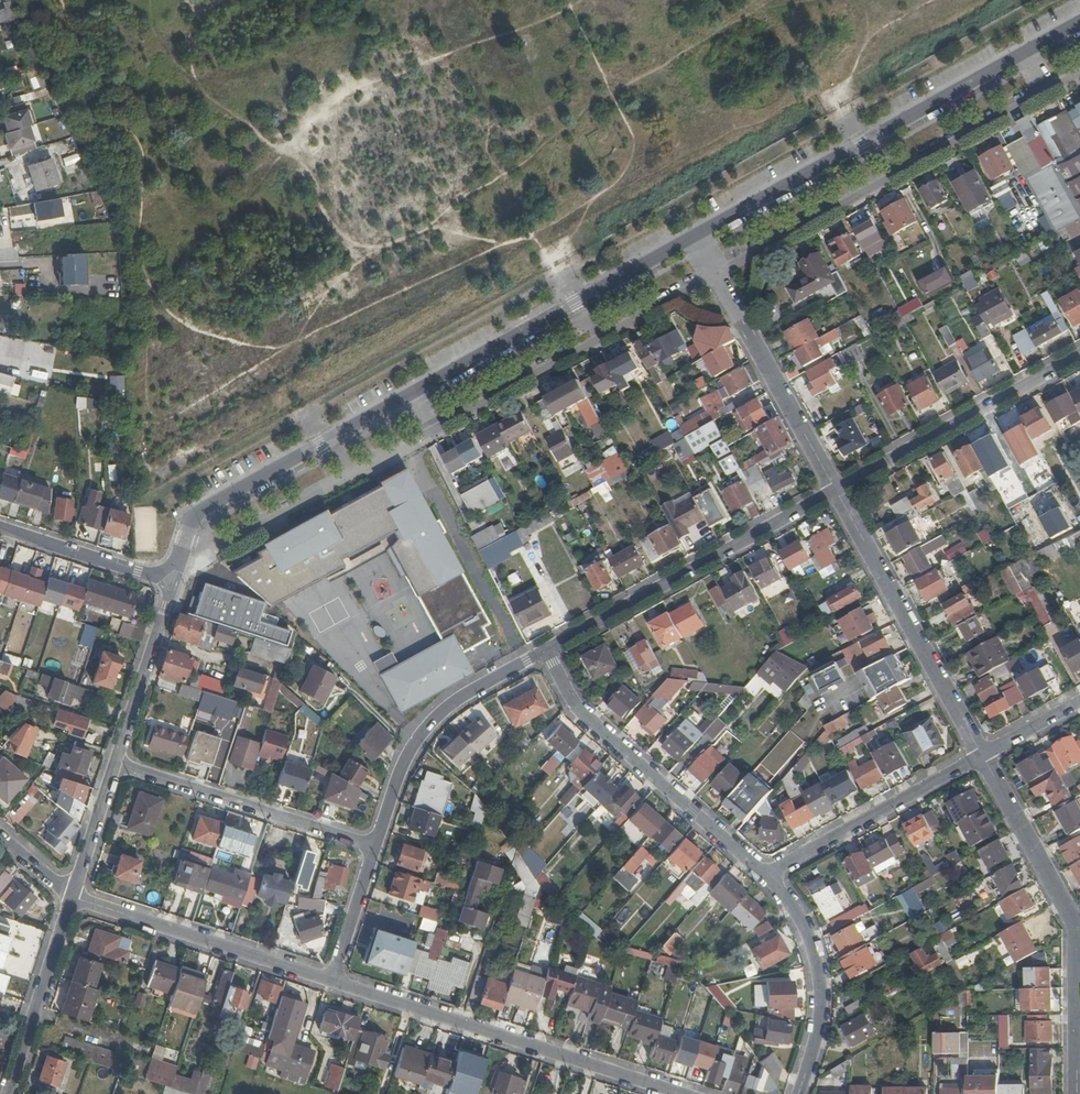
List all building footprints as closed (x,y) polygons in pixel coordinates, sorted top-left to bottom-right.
[(9,2),(5,3),(6,6),(4,7),(6,14),(0,16),(0,22),(15,17),(10,5),(9,2)] [(36,99),(48,95),(45,88),(33,92),(36,99)] [(1061,98),(1057,100),(1064,113),(1068,110),(1061,98)] [(35,148),(30,132),(28,126),(31,125),(23,102),(0,109),(0,112),(6,132),(5,133),(12,156),(35,148)] [(1052,119),(1074,159),(1079,156),(1079,131),(1068,110),(1064,113),(1052,119)] [(1052,119),(1039,127),(1044,136),(1057,160),(1061,167),(1074,159),(1052,119)] [(1039,127),(1029,132),(1034,141),(1044,136),(1039,127)] [(1044,136),(1034,141),(1046,166),(1057,160),(1044,136)] [(994,179),(1014,168),(1002,146),(982,157),(994,179)] [(76,153),(62,158),(68,174),(82,169),(76,153)] [(1061,167),(1079,202),(1079,156),(1074,159),(1061,167)] [(49,159),(27,166),(36,191),(58,184),(49,159)] [(1026,177),(1053,227),(1056,233),(1066,228),(1079,220),(1079,202),(1061,167),(1057,160),(1046,166),(1026,177)] [(994,203),(976,171),(955,183),(973,215),(994,203)] [(942,204),(949,200),(938,181),(922,190),(932,209),(942,204)] [(60,198),(34,199),(35,219),(62,217),(60,198)] [(893,234),(918,220),(906,199),(884,211),(890,221),(887,223),(893,234)] [(1066,228),(1072,237),(1079,233),(1079,220),(1066,228)] [(867,248),(884,238),(874,221),(863,226),(862,224),(856,227),(867,248)] [(1056,233),(1053,227),(1048,230),(1051,236),(1056,233)] [(843,265),(862,254),(851,233),(840,239),(839,237),(830,243),(843,265)] [(1026,250),(1016,255),(1020,262),(1030,257),(1026,250)] [(1079,276),(1079,251),(1069,257),(1079,276)] [(798,301),(818,290),(815,285),(833,275),(820,253),(802,263),(810,277),(790,288),(798,301)] [(84,255),(66,255),(66,257),(57,258),(58,274),(67,273),(67,285),(85,285),(84,262),(84,255)] [(1030,257),(1020,262),(1022,265),(1032,260),(1030,257)] [(928,295),(955,280),(947,267),(921,282),(928,295)] [(972,270),(961,277),(965,284),(976,277),(972,270)] [(815,285),(818,290),(836,280),(833,275),(815,285)] [(981,299),(983,301),(993,319),(995,324),(1002,320),(1000,317),(1012,311),(1000,289),(981,299)] [(1061,301),(1075,326),(1079,323),(1079,290),(1061,301)] [(1052,298),(1049,291),(1043,295),(1046,301),(1052,298)] [(1046,301),(1053,314),(1059,311),(1052,298),(1046,301)] [(919,300),(901,310),(905,317),(910,314),(923,307),(919,300)] [(934,300),(925,305),(928,311),(937,305),(934,300)] [(983,301),(976,305),(985,322),(986,323),(993,319),(983,301)] [(903,318),(899,311),(893,315),(896,321),(903,318)] [(1014,314),(1012,311),(1000,317),(1002,320),(1014,314)] [(1053,314),(1029,327),(1033,334),(1063,317),(1059,311),(1053,314)] [(905,317),(904,317),(907,322),(913,319),(910,314),(905,317)] [(866,337),(872,333),(862,315),(856,319),(866,337)] [(896,321),(891,324),(895,331),(908,324),(907,322),(904,317),(903,318),(896,321)] [(1063,317),(1033,334),(1039,346),(1069,330),(1063,317)] [(788,332),(798,350),(820,338),(810,320),(788,332)] [(986,323),(985,322),(978,326),(985,339),(993,335),(986,323)] [(709,327),(701,326),(697,339),(706,356),(737,340),(730,326),(725,328),(717,328),(709,327)] [(958,343),(948,326),(941,330),(950,347),(958,343)] [(843,333),(840,327),(820,338),(798,350),(807,366),(820,358),(815,348),(843,333)] [(1039,346),(1028,327),(1014,336),(1024,355),(1039,346)] [(679,332),(651,347),(660,364),(665,361),(668,367),(676,363),(673,357),(688,349),(679,332)] [(651,347),(647,340),(642,343),(646,349),(651,347)] [(641,342),(636,345),(641,353),(657,383),(661,380),(653,367),(660,364),(651,347),(646,349),(642,343),(641,342)] [(865,357),(857,343),(843,351),(850,364),(865,357)] [(726,348),(707,359),(715,375),(716,374),(717,377),(735,367),(734,365),(734,364),(726,348)] [(962,351),(979,382),(1001,370),(990,349),(971,359),(965,350),(962,351)] [(612,364),(610,365),(618,381),(628,376),(629,379),(635,375),(634,373),(641,369),(632,353),(612,364)] [(822,362),(820,358),(807,366),(809,369),(822,362)] [(832,388),(840,384),(832,370),(839,366),(835,359),(810,372),(816,383),(810,386),(815,395),(831,387),(832,388)] [(959,361),(935,373),(946,394),(970,382),(959,361)] [(618,381),(610,365),(609,365),(599,370),(601,375),(595,379),(603,394),(620,384),(618,381)] [(759,381),(750,365),(723,380),(718,385),(721,391),(728,388),(733,397),(760,382),(759,381)] [(801,365),(787,372),(791,379),(804,372),(801,365)] [(13,377),(6,375),(0,374),(0,392),(8,395),(9,394),(15,396),(17,387),(11,385),(13,377)] [(704,375),(695,380),(700,389),(709,384),(704,375)] [(911,385),(923,410),(941,400),(928,376),(911,385)] [(590,377),(581,382),(589,397),(593,395),(588,385),(593,382),(590,377)] [(114,392),(117,392),(122,392),(121,378),(113,378),(114,392)] [(577,382),(546,399),(556,416),(580,403),(593,424),(602,419),(589,397),(581,382),(580,380),(577,382)] [(1069,389),(1079,408),(1079,383),(1069,389)] [(843,389),(840,384),(832,388),(835,394),(843,389)] [(881,395),(891,415),(910,404),(900,385),(881,395)] [(42,409),(47,393),(41,391),(39,399),(37,404),(36,407),(42,409)] [(633,408),(624,392),(618,395),(627,411),(633,408)] [(1058,423),(1057,423),(1060,429),(1064,426),(1061,421),(1078,411),(1068,393),(1048,404),(1058,423)] [(37,404),(39,399),(29,396),(28,401),(37,404)] [(75,397),(76,409),(86,408),(85,397),(75,397)] [(556,416),(546,399),(537,404),(546,421),(550,419),(558,433),(549,439),(560,459),(575,451),(556,416)] [(735,414),(745,432),(771,419),(760,400),(735,414)] [(633,408),(627,411),(629,416),(636,413),(633,408)] [(716,408),(681,428),(687,438),(694,434),(716,422),(722,418),(720,414),(722,412),(720,409),(718,410),(716,408)] [(1041,408),(1023,419),(1035,440),(1053,430),(1041,408)] [(532,431),(522,413),(498,426),(508,444),(518,440),(532,431)] [(791,437),(780,418),(751,434),(755,440),(762,436),(766,442),(762,444),(764,446),(767,445),(770,450),(740,467),(742,469),(744,472),(745,472),(757,465),(771,457),(783,450),(794,444),(791,437)] [(840,444),(847,456),(869,443),(855,418),(838,427),(845,441),(840,444)] [(694,434),(687,438),(696,454),(712,446),(729,476),(737,471),(742,469),(740,467),(738,462),(732,452),(729,446),(716,422),(694,434)] [(21,451),(27,453),(34,431),(36,427),(30,425),(21,451)] [(491,458),(510,448),(510,447),(508,444),(498,426),(479,436),(491,458)] [(659,450),(684,440),(680,429),(654,439),(659,450)] [(474,437),(457,445),(468,465),(484,456),(474,437)] [(673,443),(683,465),(696,460),(686,438),(673,443)] [(457,445),(442,454),(453,474),(468,465),(457,445)] [(986,468),(974,445),(957,455),(969,477),(986,468)] [(645,461),(658,454),(655,448),(642,455),(645,461)] [(672,458),(667,449),(662,452),(661,452),(666,461),(672,458)] [(737,449),(732,452),(738,462),(743,459),(737,449)] [(788,459),(783,450),(771,457),(775,466),(788,459)] [(968,490),(947,451),(933,459),(945,479),(946,479),(950,486),(954,483),(957,482),(963,493),(968,490)] [(621,475),(629,470),(626,463),(619,452),(586,471),(596,488),(608,482),(621,475)] [(629,470),(639,464),(642,463),(638,456),(626,463),(629,470)] [(108,465),(110,481),(117,480),(115,464),(108,465)] [(610,486),(642,469),(639,464),(629,470),(621,475),(608,482),(610,485),(610,486)] [(764,478),(757,465),(745,472),(751,485),(764,478)] [(742,469),(737,471),(743,482),(747,479),(744,472),(742,469)] [(778,475),(775,469),(766,473),(776,492),(795,482),(790,474),(787,477),(784,472),(778,475)] [(994,480),(989,470),(984,473),(989,483),(994,480)] [(267,543),(268,546),(273,555),(324,527),(322,523),(382,490),(400,507),(414,499),(421,511),(422,511),(430,525),(433,523),(405,471),(325,515),(323,512),(267,543)] [(11,502),(12,500),(18,480),(0,475),(0,498),(11,502)] [(33,509),(47,513),(49,495),(50,491),(18,480),(12,499),(12,500),(33,507),(33,509)] [(994,480),(989,483),(994,492),(999,489),(994,480)] [(592,495),(610,485),(608,482),(596,488),(595,489),(590,492),(592,495)] [(754,501),(743,482),(724,493),(734,512),(754,501)] [(958,490),(960,494),(962,493),(963,493),(957,482),(954,483),(958,490)] [(499,501),(489,483),(463,498),(473,515),(499,501)] [(924,495),(912,502),(916,509),(920,516),(930,511),(928,506),(937,500),(929,485),(920,489),(924,495)] [(574,500),(576,499),(577,498),(571,486),(564,490),(571,502),(574,500)] [(693,486),(689,488),(695,498),(698,503),(701,501),(693,486)] [(978,488),(970,493),(979,508),(982,514),(990,509),(978,488)] [(243,566),(231,573),(239,581),(258,597),(260,600),(312,571),(315,577),(396,532),(401,540),(390,551),(406,579),(410,577),(443,636),(452,631),(455,637),(391,673),(400,690),(399,690),(398,691),(396,694),(396,695),(395,697),(395,701),(396,703),(397,704),(399,707),(401,708),(403,708),(406,709),(409,708),(471,674),(461,655),(488,640),(482,629),(489,625),(440,536),(443,534),(436,521),(433,523),(430,525),(422,511),(421,511),(414,499),(400,507),(382,490),(322,523),(324,527),(273,555),(268,546),(255,553),(258,558),(251,562),(243,566)] [(963,493),(962,493),(973,512),(979,508),(970,493),(968,490),(963,493)] [(81,524),(101,530),(106,510),(96,507),(100,494),(91,491),(81,524)] [(593,497),(592,495),(590,492),(577,498),(576,499),(579,504),(593,497)] [(912,502),(909,497),(893,506),(900,518),(916,509),(912,502)] [(72,501),(56,498),(53,518),(69,521),(72,501)] [(688,527),(706,518),(703,513),(698,503),(695,498),(677,508),(673,502),(663,508),(680,539),(691,532),(688,527)] [(557,517),(579,505),(579,504),(576,499),(574,500),(571,502),(554,511),(557,517)] [(32,510),(33,509),(33,507),(12,500),(11,502),(11,504),(32,510)] [(704,506),(715,525),(722,521),(718,514),(723,512),(720,505),(715,508),(711,502),(704,506)] [(755,518),(761,515),(755,503),(748,506),(755,518)] [(135,551),(157,551),(157,507),(134,507),(135,551)] [(900,518),(885,525),(901,554),(917,545),(911,534),(910,531),(906,524),(911,521),(920,516),(916,509),(900,518)] [(128,516),(108,510),(102,531),(122,537),(128,516)] [(529,536),(554,522),(550,514),(547,515),(540,519),(523,529),(513,534),(518,542),(522,539),(525,544),(532,540),(529,536)] [(1035,548),(1046,542),(1052,538),(1043,521),(1025,530),(1035,548)] [(647,553),(653,564),(663,558),(661,555),(681,544),(671,526),(641,543),(647,553)] [(810,546),(816,556),(823,569),(837,561),(829,547),(836,543),(828,528),(812,538),(815,543),(810,546)] [(989,528),(978,534),(984,544),(995,538),(989,528)] [(1059,535),(1060,538),(1065,535),(1062,529),(1057,532),(1059,535)] [(479,537),(486,549),(497,543),(490,531),(479,537)] [(349,574),(390,551),(401,540),(396,532),(315,577),(312,571),(260,600),(271,609),(346,567),(349,574)] [(481,552),(484,560),(503,549),(508,547),(511,553),(525,545),(525,544),(522,539),(518,542),(513,534),(505,538),(497,543),(486,549),(481,552)] [(943,535),(937,538),(938,539),(923,547),(905,556),(909,563),(906,565),(910,573),(913,571),(916,577),(934,567),(928,555),(948,544),(943,535)] [(1054,544),(1062,540),(1060,538),(1059,535),(1052,538),(1046,542),(1049,547),(1054,544)] [(801,564),(808,560),(811,559),(801,541),(782,551),(792,569),(801,564)] [(953,559),(967,551),(963,544),(949,551),(953,559)] [(1035,554),(1041,564),(1059,554),(1054,544),(1049,547),(1035,554)] [(508,547),(503,549),(508,558),(512,555),(511,553),(508,547)] [(617,574),(620,578),(645,564),(635,547),(610,561),(617,574)] [(579,567),(583,575),(588,572),(610,560),(606,553),(579,567)] [(1035,554),(1018,562),(1027,579),(1044,570),(1041,564),(1035,554)] [(823,569),(816,556),(812,558),(819,571),(823,569)] [(251,562),(249,557),(241,561),(243,566),(251,562)] [(783,578),(771,558),(753,568),(764,589),(783,578)] [(615,581),(620,578),(617,574),(610,561),(610,560),(588,572),(598,590),(615,581)] [(1015,596),(1024,590),(1011,566),(1001,571),(1015,596)] [(28,577),(20,601),(38,608),(41,601),(46,584),(38,581),(42,570),(32,567),(28,577)] [(945,567),(940,570),(950,589),(955,586),(945,567)] [(2,595),(10,571),(0,568),(0,594),(2,595)] [(950,589),(940,570),(919,581),(929,601),(943,593),(944,596),(951,592),(950,589)] [(28,577),(10,571),(2,595),(20,601),(28,577)] [(752,588),(744,573),(734,579),(736,583),(725,589),(731,600),(752,588)] [(46,584),(41,601),(59,607),(60,605),(66,584),(48,578),(46,584)] [(134,595),(88,580),(88,583),(134,597),(134,595)] [(250,606),(258,597),(239,581),(232,589),(250,606)] [(964,590),(965,590),(972,586),(969,581),(961,585),(964,590)] [(972,586),(974,590),(984,585),(982,581),(977,583),(972,586)] [(134,597),(88,583),(85,590),(82,600),(127,615),(134,597)] [(85,590),(67,584),(66,584),(60,605),(78,611),(81,603),(82,600),(85,590)] [(856,585),(820,606),(825,616),(862,595),(856,585)] [(965,590),(967,594),(970,599),(977,595),(974,590),(972,586),(965,590)] [(728,603),(719,587),(711,592),(720,608),(728,603)] [(1025,591),(1043,624),(1051,620),(1033,587),(1025,591)] [(184,611),(203,618),(206,618),(207,614),(210,608),(214,609),(219,594),(199,588),(195,601),(188,599),(184,611)] [(531,627),(552,615),(538,591),(518,602),(531,627)] [(956,614),(962,625),(978,616),(986,612),(985,608),(977,613),(970,599),(967,594),(949,605),(954,615),(956,614)] [(127,615),(82,600),(81,603),(126,618),(127,615)] [(692,604),(671,615),(684,638),(704,626),(692,604)] [(853,615),(842,621),(851,640),(862,634),(863,635),(874,629),(863,608),(852,614),(853,615)] [(671,615),(671,613),(652,624),(665,649),(684,638),(671,615)] [(197,620),(178,614),(171,638),(209,650),(213,639),(230,645),(234,634),(235,631),(232,631),(205,622),(202,621),(197,620)] [(554,619),(552,615),(531,627),(533,630),(554,619)] [(978,616),(962,625),(968,635),(971,640),(987,631),(978,616)] [(232,631),(235,631),(237,625),(237,624),(215,617),(214,621),(206,618),(205,622),(232,631)] [(141,641),(147,621),(139,619),(132,640),(140,643),(141,641)] [(84,624),(78,644),(91,647),(97,628),(84,624)] [(291,649),(295,637),(297,633),(288,625),(282,643),(281,646),(291,649)] [(962,625),(958,627),(964,637),(968,635),(962,625)] [(237,632),(254,638),(275,645),(276,641),(277,639),(270,637),(270,635),(240,626),(237,632)] [(890,647),(882,630),(863,640),(871,657),(890,647)] [(452,631),(443,636),(446,642),(455,637),(452,631)] [(787,646),(795,642),(791,635),(783,640),(787,646)] [(1007,663),(1013,660),(999,636),(974,650),(981,662),(978,664),(985,676),(1007,663)] [(289,656),(291,649),(281,646),(275,645),(254,638),(250,651),(287,663),(289,656)] [(656,655),(648,641),(632,650),(642,668),(645,674),(652,670),(660,665),(661,664),(656,655)] [(1079,670),(1079,641),(1065,649),(1077,671),(1079,670)] [(856,651),(853,645),(844,649),(842,650),(846,657),(849,664),(855,674),(858,673),(864,670),(859,659),(852,663),(848,655),(856,651)] [(606,646),(585,658),(592,672),(596,679),(617,668),(606,646)] [(642,668),(632,650),(626,653),(636,671),(642,668)] [(166,651),(159,675),(182,682),(183,678),(186,679),(188,672),(194,673),(198,662),(192,661),(193,660),(174,654),(166,651)] [(800,662),(778,651),(760,671),(786,693),(811,667),(800,662)] [(120,658),(102,652),(92,683),(109,689),(116,671),(120,658)] [(902,660),(898,653),(864,670),(858,673),(862,681),(902,660)] [(1023,663),(1020,656),(1013,660),(1007,663),(1011,670),(1023,663)] [(810,657),(800,662),(811,667),(814,665),(810,657)] [(849,664),(846,657),(814,674),(822,690),(831,685),(829,683),(837,679),(838,682),(846,678),(840,668),(849,664)] [(592,672),(585,658),(581,660),(588,674),(592,672)] [(908,670),(902,660),(862,681),(868,692),(871,691),(875,698),(879,695),(881,695),(896,686),(899,684),(910,679),(906,671),(908,670)] [(8,675),(11,665),(0,662),(0,673),(8,675)] [(1058,678),(1050,664),(1023,679),(1032,697),(1051,686),(1050,683),(1058,678)] [(663,671),(660,665),(652,670),(654,673),(655,672),(656,674),(663,671)] [(326,691),(330,693),(338,679),(314,666),(300,690),(320,701),(326,691)] [(265,711),(270,712),(278,690),(280,684),(281,681),(274,679),(241,668),(238,668),(232,686),(257,693),(261,681),(273,685),(265,711)] [(690,681),(709,683),(706,677),(704,673),(700,673),(674,669),(674,676),(690,678),(690,681)] [(38,681),(40,675),(28,671),(26,677),(38,681)] [(281,681),(283,675),(276,673),(274,679),(281,681)] [(192,674),(188,686),(192,687),(196,688),(199,677),(192,674)] [(80,699),(83,689),(79,687),(65,683),(43,676),(40,685),(51,688),(48,697),(61,701),(64,693),(72,696),(80,699)] [(202,691),(203,691),(204,689),(207,680),(199,677),(196,688),(202,691)] [(216,681),(208,678),(207,680),(204,689),(212,692),(216,681)] [(831,685),(822,690),(823,692),(847,680),(846,678),(838,682),(837,679),(829,683),(831,685)] [(986,701),(1001,693),(992,678),(977,686),(986,701)] [(704,689),(709,683),(690,681),(669,679),(649,701),(636,716),(641,719),(642,719),(647,724),(644,727),(648,731),(651,728),(656,732),(667,721),(662,716),(666,713),(663,709),(665,706),(662,702),(676,687),(702,692),(704,689)] [(1012,689),(1019,685),(1017,680),(1010,684),(1012,689)] [(225,683),(216,681),(212,692),(221,695),(225,683)] [(605,699),(626,719),(641,702),(620,683),(605,699)] [(741,692),(746,687),(726,685),(709,683),(704,689),(722,691),(722,692),(739,694),(741,692)] [(188,686),(181,684),(178,694),(199,701),(202,691),(196,688),(192,687),(188,686)] [(321,735),(325,723),(280,684),(278,690),(299,708),(298,710),(295,708),(293,711),(321,735)] [(909,702),(899,684),(896,686),(906,704),(909,702)] [(1012,707),(1027,699),(1019,685),(1012,689),(987,703),(995,717),(1012,708),(1012,707)] [(906,704),(896,686),(881,695),(879,695),(889,713),(906,704)] [(534,689),(503,706),(513,725),(544,708),(534,689)] [(14,702),(11,694),(8,693),(4,691),(0,696),(0,705),(6,711),(14,702)] [(230,720),(237,701),(203,691),(198,710),(230,720)] [(323,703),(330,693),(326,691),(320,701),(323,703)] [(61,701),(69,704),(72,696),(64,693),(61,701)] [(14,702),(16,706),(28,710),(31,700),(26,698),(11,694),(14,702)] [(729,697),(728,709),(738,711),(740,699),(729,697)] [(244,704),(237,725),(242,727),(250,706),(244,704)] [(721,715),(722,713),(715,707),(709,715),(711,717),(699,731),(703,735),(721,715)] [(90,720),(59,709),(54,725),(69,731),(68,734),(85,739),(90,720)] [(848,723),(844,715),(825,726),(827,730),(829,734),(848,723)] [(468,728),(441,752),(457,769),(476,751),(479,753),(497,736),(482,718),(470,730),(468,728)] [(933,730),(928,721),(909,732),(922,756),(944,744),(935,729),(933,730)] [(360,751),(370,760),(391,736),(384,730),(375,723),(355,747),(360,751)] [(25,728),(21,725),(11,737),(8,740),(17,747),(15,750),(10,748),(8,751),(24,758),(33,738),(36,731),(25,726),(25,728)] [(565,756),(576,744),(577,742),(559,725),(546,740),(564,757),(565,756)] [(158,749),(181,756),(186,741),(187,736),(154,726),(148,746),(151,747),(150,750),(157,752),(158,749)] [(664,746),(680,761),(697,742),(680,728),(664,746)] [(805,742),(791,729),(764,759),(760,763),(775,776),(805,742)] [(265,730),(257,756),(267,760),(268,757),(283,762),(291,739),(265,730)] [(308,730),(305,742),(314,745),(317,733),(308,730)] [(196,731),(187,761),(197,764),(198,761),(210,765),(219,738),(196,731)] [(823,731),(818,741),(825,745),(831,735),(823,731)] [(842,747),(856,739),(852,732),(838,741),(842,747)] [(260,745),(237,738),(229,762),(252,770),(260,745)] [(1047,752),(1058,772),(1060,775),(1079,764),(1079,751),(1073,738),(1047,752)] [(908,764),(897,743),(875,755),(887,776),(908,764)] [(598,768),(600,766),(576,744),(565,756),(571,762),(566,768),(584,784),(595,771),(597,770),(598,768)] [(89,753),(74,748),(70,757),(63,755),(59,767),(65,769),(63,775),(79,782),(82,774),(87,758),(89,753)] [(1047,751),(1046,749),(1016,764),(1027,784),(1029,783),(1020,766),(1047,751)] [(1020,766),(1029,783),(1036,796),(1047,790),(1052,800),(1051,801),(1056,809),(1074,800),(1072,796),(1060,775),(1058,772),(1047,752),(1047,751),(1020,766)] [(55,755),(49,752),(43,765),(49,768),(55,755)] [(707,752),(690,770),(704,783),(721,765),(707,752)] [(802,769),(810,760),(806,753),(796,764),(800,767),(802,769)] [(552,755),(540,767),(548,775),(560,762),(552,755)] [(380,757),(374,763),(383,771),(389,765),(380,757)] [(884,777),(873,757),(853,768),(864,788),(884,777)] [(6,803),(26,779),(2,759),(0,762),(0,798),(6,803)] [(355,788),(365,768),(348,759),(338,778),(355,788)] [(284,762),(276,784),(303,792),(310,770),(284,762)] [(713,783),(729,798),(745,781),(748,778),(731,763),(713,783)] [(355,788),(358,790),(369,769),(365,768),(355,788)] [(597,770),(595,771),(614,789),(616,787),(597,770)] [(584,784),(581,787),(600,805),(614,789),(595,771),(584,784)] [(849,771),(824,785),(834,804),(842,799),(841,797),(848,793),(849,795),(860,790),(849,771)] [(730,810),(738,817),(743,812),(767,784),(759,777),(758,778),(752,773),(748,778),(745,781),(729,798),(725,803),(731,808),(730,810)] [(791,773),(782,777),(789,792),(798,788),(791,773)] [(352,809),(358,790),(355,788),(338,778),(332,774),(324,800),(352,809)] [(85,786),(63,775),(57,790),(60,792),(79,803),(85,786)] [(442,782),(424,776),(421,783),(420,782),(418,790),(414,789),(413,793),(416,794),(413,802),(433,808),(442,782)] [(744,823),(767,798),(770,794),(774,790),(767,784),(743,812),(738,817),(744,823)] [(811,806),(816,815),(818,814),(819,817),(825,813),(826,814),(835,808),(821,784),(804,793),(811,806)] [(557,802),(563,807),(567,803),(578,790),(572,785),(557,802)] [(626,819),(633,812),(629,808),(637,799),(624,787),(621,790),(615,797),(613,795),(602,807),(613,817),(618,811),(622,814),(612,825),(617,830),(626,819)] [(615,797),(621,790),(618,788),(612,794),(613,795),(615,797)] [(971,817),(980,811),(975,803),(973,799),(976,797),(972,790),(945,804),(957,824),(959,823),(971,817)] [(79,803),(60,792),(56,801),(57,802),(55,804),(63,811),(75,822),(81,805),(79,803)] [(795,827),(816,815),(811,806),(804,793),(782,805),(795,827)] [(135,821),(132,829),(148,835),(159,802),(140,795),(133,813),(133,818),(135,821)] [(474,800),(469,820),(482,823),(486,803),(474,800)] [(1055,810),(1069,836),(1079,831),(1079,811),(1074,800),(1056,809),(1055,810)] [(649,835),(662,821),(642,804),(627,820),(647,837),(649,835)] [(407,823),(410,824),(416,808),(412,807),(407,823)] [(434,836),(437,826),(440,816),(417,808),(416,808),(410,824),(409,829),(434,836)] [(992,826),(983,810),(980,811),(971,817),(959,823),(972,847),(993,836),(989,828),(992,826)] [(43,842),(60,857),(66,849),(64,847),(81,827),(75,822),(63,811),(46,832),(49,835),(43,842)] [(930,813),(924,816),(925,819),(930,828),(937,824),(930,813)] [(925,819),(924,816),(904,827),(916,847),(935,836),(930,828),(925,819)] [(216,846),(223,824),(200,817),(193,839),(216,846)] [(761,839),(784,841),(782,828),(778,828),(778,823),(774,823),(774,818),(762,817),(761,839)] [(617,830),(638,848),(639,846),(647,837),(627,820),(626,819),(617,830)] [(650,836),(653,839),(666,851),(679,836),(663,821),(650,836)] [(937,824),(930,828),(935,836),(937,835),(942,833),(937,824)] [(639,846),(643,849),(653,839),(650,836),(649,835),(647,837),(639,846)] [(890,847),(895,856),(904,851),(896,836),(887,841),(890,847)] [(699,854),(683,839),(667,857),(683,871),(699,854)] [(1071,844),(1072,846),(1063,851),(1072,867),(1079,862),(1079,839),(1071,844)] [(509,855),(516,851),(515,850),(507,840),(502,844),(509,855)] [(887,840),(865,852),(873,866),(874,868),(893,858),(895,856),(890,847),(887,841),(887,840)] [(1010,858),(999,840),(981,851),(990,869),(1010,858)] [(525,850),(528,855),(537,845),(532,841),(525,850)] [(416,871),(416,870),(421,853),(421,852),(402,845),(396,864),(416,871)] [(635,851),(611,877),(627,890),(636,880),(629,874),(643,858),(648,862),(652,857),(643,849),(639,846),(638,848),(635,851)] [(191,849),(188,854),(209,865),(211,860),(191,849)] [(521,858),(526,866),(532,862),(528,855),(525,850),(519,856),(521,858)] [(511,865),(534,899),(539,885),(538,884),(526,866),(521,858),(519,856),(516,851),(511,865)] [(421,853),(416,870),(421,872),(426,854),(421,853)] [(873,871),(863,853),(845,863),(858,888),(866,883),(862,876),(873,871)] [(959,861),(954,853),(948,857),(952,865),(959,861)] [(933,877),(952,866),(949,861),(935,869),(929,859),(928,860),(925,854),(921,856),(923,861),(929,871),(932,877),(933,877)] [(133,882),(139,862),(121,856),(114,876),(133,882)] [(681,881),(669,895),(674,899),(686,885),(684,883),(688,878),(693,882),(698,877),(705,883),(706,882),(711,877),(717,870),(702,858),(681,881)] [(893,858),(874,868),(877,874),(896,864),(893,858)] [(201,894),(208,869),(180,860),(174,880),(177,881),(176,884),(176,886),(181,888),(182,883),(186,885),(185,889),(201,894)] [(250,876),(254,863),(246,860),(242,872),(236,870),(234,877),(212,870),(206,890),(214,893),(212,898),(222,901),(223,896),(233,899),(242,901),(250,876)] [(479,889),(483,890),(486,891),(488,883),(495,885),(500,869),(475,861),(466,889),(456,922),(481,930),(486,914),(472,909),(477,893),(479,889)] [(1072,867),(1079,882),(1079,862),(1072,867)] [(11,863),(0,875),(0,888),(17,868),(11,863)] [(327,875),(318,872),(314,886),(320,888),(331,891),(333,883),(342,885),(346,869),(330,865),(327,875)] [(1022,886),(1012,867),(994,876),(1000,887),(994,891),(999,899),(1022,886)] [(395,872),(388,895),(412,903),(416,889),(428,893),(431,882),(395,872)] [(459,891),(462,881),(436,873),(433,883),(459,891)] [(723,875),(736,886),(738,883),(725,873),(723,875)] [(740,899),(744,893),(736,886),(723,875),(711,889),(708,893),(729,911),(740,899)] [(258,878),(250,876),(242,901),(241,904),(249,907),(258,878)] [(263,876),(258,897),(266,899),(266,902),(275,904),(275,901),(284,903),(290,882),(263,876)] [(913,888),(916,893),(936,882),(933,877),(932,877),(928,880),(915,887),(913,888)] [(821,879),(810,886),(828,918),(843,910),(834,895),(840,892),(836,883),(827,888),(821,879)] [(542,889),(553,901),(559,895),(545,880),(539,885),(542,889)] [(28,892),(20,886),(15,882),(4,896),(6,904),(20,916),(35,898),(28,892)] [(980,882),(973,886),(976,893),(984,889),(980,882)] [(23,883),(20,886),(28,892),(30,890),(23,883)] [(711,889),(705,883),(693,897),(699,902),(708,893),(711,889)] [(314,886),(309,899),(319,900),(320,888),(314,886)] [(300,891),(290,890),(288,906),(323,911),(324,901),(319,900),(309,899),(299,898),(300,891)] [(1001,902),(1010,919),(1033,907),(1024,890),(1001,902)] [(745,894),(729,912),(749,929),(764,912),(745,894)] [(223,896),(222,901),(221,903),(231,907),(231,905),(233,899),(223,896)] [(559,907),(565,914),(574,905),(566,898),(559,907)] [(241,904),(242,901),(233,899),(231,905),(240,908),(241,904)] [(861,907),(865,915),(870,912),(866,905),(861,907)] [(439,912),(420,906),(417,917),(422,918),(436,922),(439,912)] [(831,924),(835,931),(864,915),(865,915),(861,907),(831,924)] [(4,935),(10,918),(0,915),(0,934),(4,935)] [(316,916),(294,923),(300,940),(322,933),(316,916)] [(436,922),(422,918),(419,928),(433,932),(435,923),(436,922)] [(760,935),(775,927),(771,919),(756,927),(760,935)] [(935,924),(939,933),(949,929),(945,920),(935,924)] [(1022,922),(1002,933),(1018,962),(1037,952),(1038,951),(1022,922)] [(835,937),(845,956),(865,945),(861,937),(855,926),(835,937)] [(412,949),(405,969),(431,977),(437,959),(446,931),(437,928),(435,935),(428,933),(424,946),(430,948),(428,954),(412,949)] [(875,929),(861,937),(865,945),(867,945),(880,937),(875,929)] [(414,943),(374,930),(363,964),(403,977),(405,969),(412,949),(414,943)] [(929,936),(932,940),(935,938),(940,936),(937,931),(929,936)] [(92,942),(89,953),(123,964),(126,953),(114,949),(118,939),(96,932),(92,942)] [(674,932),(660,947),(668,955),(674,948),(676,946),(682,939),(674,932)] [(788,954),(777,935),(750,950),(761,969),(788,954)] [(937,945),(947,964),(953,960),(943,942),(940,936),(935,938),(932,940),(935,946),(937,945)] [(129,943),(118,939),(114,949),(126,953),(129,943)] [(845,956),(842,958),(853,977),(877,964),(867,945),(865,945),(845,956)] [(630,947),(628,954),(650,959),(651,953),(630,947)] [(923,950),(922,949),(912,954),(918,966),(913,968),(918,978),(942,965),(937,955),(930,958),(925,949),(923,950)] [(676,969),(677,969),(682,963),(657,956),(660,953),(657,951),(656,952),(648,961),(663,965),(666,966),(676,969)] [(972,963),(969,955),(957,959),(959,967),(972,963)] [(456,983),(462,984),(468,968),(466,968),(467,962),(453,958),(451,963),(437,959),(431,977),(429,985),(444,990),(446,983),(447,980),(456,983)] [(75,971),(71,982),(92,989),(99,965),(79,959),(75,971)] [(680,970),(689,975),(696,971),(684,961),(682,963),(677,969),(680,970)] [(178,973),(178,972),(162,967),(162,965),(154,962),(146,986),(155,989),(153,995),(169,1001),(178,973)] [(955,963),(949,967),(961,988),(967,985),(955,963)] [(672,981),(676,969),(666,966),(663,978),(672,981)] [(178,973),(204,981),(206,978),(185,972),(186,969),(180,967),(178,972),(178,973)] [(1041,989),(1051,989),(1050,968),(1027,969),(1027,989),(1041,989)] [(527,1006),(534,1009),(539,995),(544,979),(512,969),(510,976),(501,1003),(509,1005),(510,1001),(519,1004),(518,1008),(525,1011),(527,1006)] [(555,987),(570,991),(571,986),(574,978),(547,969),(545,974),(544,979),(539,995),(551,998),(555,987)] [(222,1006),(229,987),(233,973),(224,970),(213,1004),(222,1006)] [(500,1009),(501,1003),(510,976),(499,972),(496,982),(486,979),(485,986),(480,1001),(479,1003),(500,1009)] [(599,984),(600,981),(575,972),(574,976),(599,984)] [(200,994),(204,981),(178,973),(169,1001),(168,1006),(194,1014),(198,1001),(200,994)] [(485,986),(486,979),(476,976),(469,996),(469,998),(480,1001),(485,986)] [(577,1004),(591,1008),(599,984),(574,976),(574,978),(571,986),(570,991),(566,1003),(577,1006),(577,1004)] [(780,1018),(793,1020),(791,980),(766,982),(767,1016),(771,1017),(776,1017),(780,1018)] [(283,989),(261,981),(257,993),(265,996),(264,999),(278,1004),(283,989)] [(92,989),(71,982),(60,1014),(89,1023),(99,991),(92,989)] [(599,984),(591,1008),(588,1018),(600,1021),(601,1020),(602,1016),(611,988),(599,984)] [(611,988),(602,1016),(620,1021),(619,1026),(627,1029),(638,994),(612,985),(611,988)] [(705,987),(722,1009),(736,1011),(714,985),(710,986),(705,987)] [(56,999),(64,1000),(66,989),(58,987),(56,999)] [(220,1015),(219,1016),(230,1019),(233,1010),(240,1012),(241,1009),(243,1010),(248,994),(229,987),(222,1006),(222,1009),(220,1015)] [(1024,990),(1024,1009),(1051,1008),(1051,989),(1041,989),(1027,989),(1024,990)] [(144,996),(136,994),(133,1002),(132,1006),(140,1008),(144,996)] [(210,997),(200,994),(198,1001),(208,1004),(210,997)] [(305,1007),(281,999),(270,1032),(294,1039),(305,1007)] [(845,1009),(849,1017),(850,1017),(864,1009),(860,1001),(845,1009)] [(168,1006),(166,1009),(193,1017),(194,1014),(168,1006)] [(643,1039),(643,1041),(652,1044),(658,1024),(660,1017),(635,1010),(627,1034),(643,1039)] [(356,1030),(360,1018),(336,1011),(335,1014),(325,1011),(319,1030),(341,1037),(353,1040),(356,1030)] [(737,1030),(725,1013),(721,1024),(729,1027),(729,1031),(733,1032),(737,1030)] [(875,1033),(865,1015),(843,1026),(853,1045),(875,1033)] [(1045,1025),(1045,1015),(1040,1015),(1030,1015),(1030,1022),(1027,1022),(1027,1042),(1052,1041),(1051,1025),(1045,1025)] [(602,1016),(601,1020),(619,1026),(620,1021),(602,1016)] [(779,1022),(780,1018),(776,1017),(776,1021),(766,1020),(765,1029),(753,1027),(751,1039),(771,1043),(772,1040),(785,1042),(788,1023),(779,1022)] [(261,1031),(268,1034),(271,1025),(264,1022),(261,1031)] [(658,1024),(652,1044),(648,1056),(668,1062),(674,1041),(668,1039),(671,1029),(658,1024)] [(843,1026),(840,1028),(851,1047),(853,1045),(843,1026)] [(253,1040),(265,1044),(266,1041),(268,1034),(261,1031),(257,1030),(253,1040)] [(347,1059),(345,1064),(353,1066),(355,1059),(362,1061),(384,1068),(387,1057),(382,1055),(383,1050),(386,1040),(356,1030),(353,1040),(347,1059)] [(953,1052),(967,1053),(967,1034),(935,1034),(935,1054),(953,1054),(953,1052)] [(253,1040),(239,1035),(234,1050),(260,1059),(265,1044),(253,1040)] [(313,1051),(274,1038),(266,1063),(305,1076),(313,1051)] [(141,1079),(143,1080),(148,1066),(118,1056),(65,1039),(60,1053),(69,1056),(91,1063),(141,1079)] [(722,1046),(714,1043),(711,1055),(718,1058),(721,1048),(722,1046)] [(419,1083),(428,1057),(412,1052),(413,1050),(402,1046),(397,1062),(393,1074),(404,1078),(419,1083)] [(721,1048),(718,1058),(711,1055),(709,1059),(722,1064),(718,1076),(725,1078),(730,1063),(733,1055),(733,1052),(721,1048)] [(1051,1048),(1031,1048),(1031,1092),(1052,1092),(1051,1048)] [(428,1057),(428,1056),(429,1054),(413,1049),(413,1050),(412,1052),(428,1057)] [(459,1049),(454,1064),(451,1074),(447,1087),(445,1092),(451,1093),(474,1093),(485,1057),(459,1049)] [(773,1054),(760,1063),(775,1086),(782,1067),(773,1054)] [(743,1058),(733,1055),(730,1063),(733,1064),(732,1067),(740,1069),(743,1058)] [(451,1074),(454,1064),(428,1056),(428,1057),(419,1083),(418,1087),(417,1088),(429,1092),(433,1082),(447,1087),(451,1074)] [(65,1063),(46,1057),(39,1081),(57,1086),(65,1063)] [(834,1067),(830,1069),(834,1077),(851,1067),(851,1057),(845,1061),(835,1067),(834,1067)] [(355,1059),(353,1066),(359,1068),(362,1061),(355,1059)] [(722,1064),(709,1059),(703,1079),(716,1083),(718,1076),(722,1064)] [(938,1060),(938,1067),(951,1067),(951,1065),(967,1065),(967,1059),(938,1060)] [(161,1065),(149,1061),(148,1066),(143,1080),(164,1086),(170,1088),(172,1079),(174,1074),(176,1069),(161,1065)] [(725,1078),(721,1091),(729,1093),(733,1093),(741,1070),(740,1069),(732,1067),(733,1064),(730,1063),(725,1078)] [(336,1091),(339,1085),(344,1068),(333,1065),(325,1088),(336,1091)] [(951,1065),(951,1067),(951,1078),(964,1078),(964,1081),(967,1081),(967,1078),(966,1078),(967,1065),(951,1065)] [(211,1090),(205,1088),(211,1069),(203,1067),(199,1077),(194,1093),(210,1093),(211,1090)] [(498,1071),(491,1093),(493,1093),(520,1093),(525,1080),(498,1071)] [(199,1077),(192,1075),(189,1085),(172,1079),(170,1088),(188,1093),(194,1093),(199,1077)] [(763,1080),(747,1075),(744,1087),(759,1091),(763,1080)] [(967,1093),(999,1093),(999,1085),(999,1076),(967,1077),(967,1078),(967,1081),(967,1083),(967,1093)] [(403,1082),(418,1087),(419,1083),(404,1078),(403,1082)] [(1023,1085),(999,1085),(999,1093),(1023,1093),(1023,1085)]
